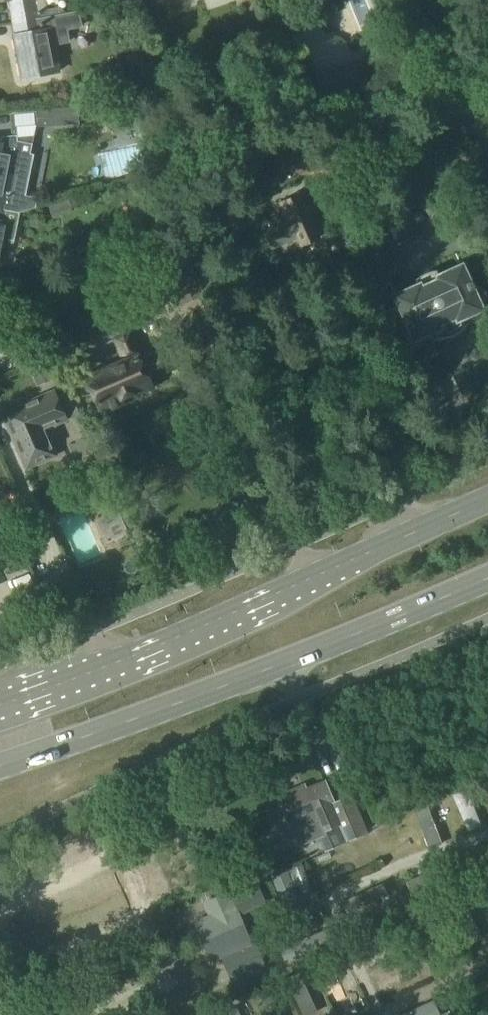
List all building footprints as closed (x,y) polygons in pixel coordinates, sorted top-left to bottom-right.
[(13,17),(13,19),(14,23),(60,14),(59,12),(59,8),(48,10),(46,0),(10,0),(13,17)] [(60,14),(14,23),(16,35),(15,35),(14,35),(23,79),(58,73),(56,60),(53,46),(70,42),(68,30),(82,27),(79,10),(60,14)] [(352,94),(365,88),(357,61),(320,73),(328,101),(352,94)] [(39,127),(77,124),(76,107),(37,110),(39,127)] [(460,136),(443,129),(439,139),(456,145),(460,136)] [(4,145),(4,144),(0,144),(0,267),(5,240),(14,242),(20,210),(36,208),(38,198),(36,198),(23,196),(26,178),(31,154),(30,154),(32,144),(15,141),(14,147),(4,145)] [(271,154),(281,157),(285,145),(275,142),(271,154)] [(322,178),(343,176),(341,160),(320,163),(322,178)] [(319,236),(311,219),(315,217),(303,190),(277,202),(285,221),(265,231),(272,247),(297,236),(301,244),(319,236)] [(474,286),(464,262),(434,275),(436,278),(423,284),(422,281),(397,293),(410,322),(406,324),(404,325),(403,327),(402,330),(402,332),(403,335),(407,345),(408,346),(410,348),(412,349),(415,349),(418,349),(420,349),(423,347),(425,345),(426,342),(426,340),(426,337),(424,332),(439,326),(443,333),(444,333),(448,334),(455,331),(456,327),(458,327),(454,319),(457,318),(456,317),(467,312),(468,314),(484,306),(485,305),(486,303),(487,301),(487,298),(487,295),(485,292),(483,289),(481,288),(478,286),(474,286)] [(178,304),(195,296),(185,275),(168,283),(178,304)] [(139,358),(129,333),(116,339),(125,361),(86,378),(88,380),(79,386),(82,395),(93,392),(98,404),(101,403),(104,409),(123,401),(121,397),(150,384),(147,376),(173,365),(172,363),(174,362),(177,359),(175,355),(171,354),(169,355),(165,346),(139,358)] [(30,367),(38,386),(54,379),(45,361),(30,367)] [(72,419),(80,415),(68,387),(59,391),(72,419)] [(26,466),(54,454),(47,438),(49,437),(54,426),(53,424),(65,418),(53,391),(3,413),(26,466)] [(0,521),(0,552),(18,544),(9,524),(2,527),(0,521)] [(87,598),(96,594),(92,584),(83,588),(87,598)] [(304,788),(280,799),(292,827),(300,845),(321,837),(327,851),(367,834),(352,798),(334,806),(325,784),(306,792),(304,788)] [(273,871),(266,855),(241,866),(242,869),(235,872),(239,883),(247,880),(247,882),(273,871)] [(208,915),(194,922),(211,962),(222,958),(233,984),(268,969),(247,921),(245,922),(241,915),(267,903),(259,885),(232,897),(229,891),(203,902),(208,915)]
